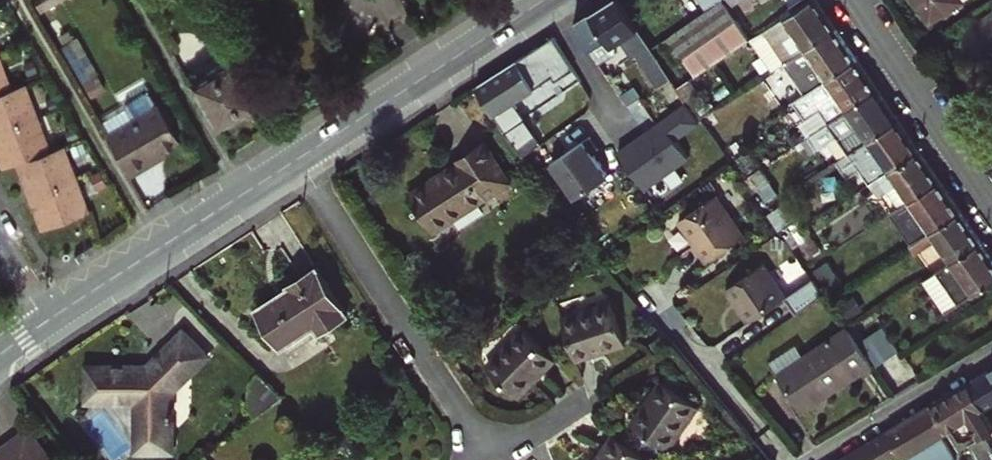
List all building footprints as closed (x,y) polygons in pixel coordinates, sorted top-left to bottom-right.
[(725,0),(724,0),(712,8),(680,30),(664,41),(679,63),(692,54),(705,73),(753,41),(725,0)] [(712,8),(724,0),(707,0),(712,8)] [(820,0),(813,0),(799,10),(771,28),(792,59),(838,27),(820,0)] [(799,10),(813,0),(792,0),(799,10)] [(936,20),(967,0),(923,0),(936,20)] [(614,45),(593,13),(579,22),(600,54),(614,45)] [(981,32),(991,49),(991,24),(981,32)] [(838,27),(792,59),(789,61),(799,75),(813,66),(814,67),(820,64),(830,79),(859,59),(838,27)] [(530,116),(521,100),(580,68),(562,37),(485,79),(510,127),(530,116)] [(251,99),(261,93),(236,50),(210,66),(212,70),(193,81),(217,123),(254,103),(251,99)] [(29,85),(15,90),(0,51),(0,156),(5,169),(19,165),(43,231),(93,212),(68,146),(54,151),(29,85)] [(859,59),(830,79),(825,82),(812,91),(804,96),(810,103),(817,98),(832,120),(879,88),(859,59)] [(808,84),(812,91),(825,82),(820,76),(808,84)] [(879,88),(832,120),(822,127),(833,143),(842,136),(853,153),(901,121),(879,88)] [(699,153),(686,135),(708,119),(692,97),(622,148),(652,187),(699,153)] [(156,99),(104,130),(130,172),(152,159),(150,153),(160,147),(178,137),(156,99)] [(853,153),(873,182),(921,151),(917,146),(901,121),(853,153)] [(563,151),(587,194),(622,174),(598,131),(563,151)] [(410,196),(434,232),(510,183),(485,143),(458,159),(461,164),(410,196)] [(150,153),(152,159),(163,153),(160,147),(150,153)] [(921,151),(873,182),(894,213),(941,181),(921,151)] [(941,181),(894,213),(914,243),(961,211),(941,181)] [(720,193),(681,218),(709,260),(748,235),(720,193)] [(961,211),(914,243),(934,273),(982,242),(961,211)] [(934,273),(927,278),(948,311),(991,282),(991,257),(982,242),(934,273)] [(766,262),(726,288),(748,323),(788,297),(766,262)] [(298,284),(264,306),(289,343),(324,320),(329,327),(353,311),(322,263),(296,281),(298,284)] [(567,313),(580,354),(630,337),(616,297),(567,313)] [(849,329),(844,322),(774,369),(797,403),(826,383),(830,389),(871,361),(849,329)] [(525,323),(487,358),(515,389),(554,354),(525,323)] [(879,364),(900,350),(884,326),(862,341),(879,364)] [(154,368),(91,368),(91,401),(143,401),(142,425),(176,425),(177,393),(185,384),(213,359),(190,333),(154,368)] [(252,413),(253,419),(284,395),(268,379),(257,368),(255,374),(253,380),(251,386),(251,393),(251,400),(251,406),(252,413)] [(985,409),(991,405),(991,368),(968,382),(985,409)] [(698,399),(662,375),(633,418),(669,442),(698,399)] [(968,382),(930,406),(946,431),(967,417),(980,438),(984,435),(991,430),(991,424),(987,416),(983,410),(985,409),(968,382)] [(801,409),(830,389),(826,383),(797,403),(801,409)] [(904,457),(906,459),(958,459),(942,435),(926,408),(888,431),(903,455),(904,457)] [(888,431),(842,459),(894,459),(903,455),(888,431)] [(626,436),(609,459),(660,459),(626,436)] [(37,438),(7,459),(53,459),(37,438)]
